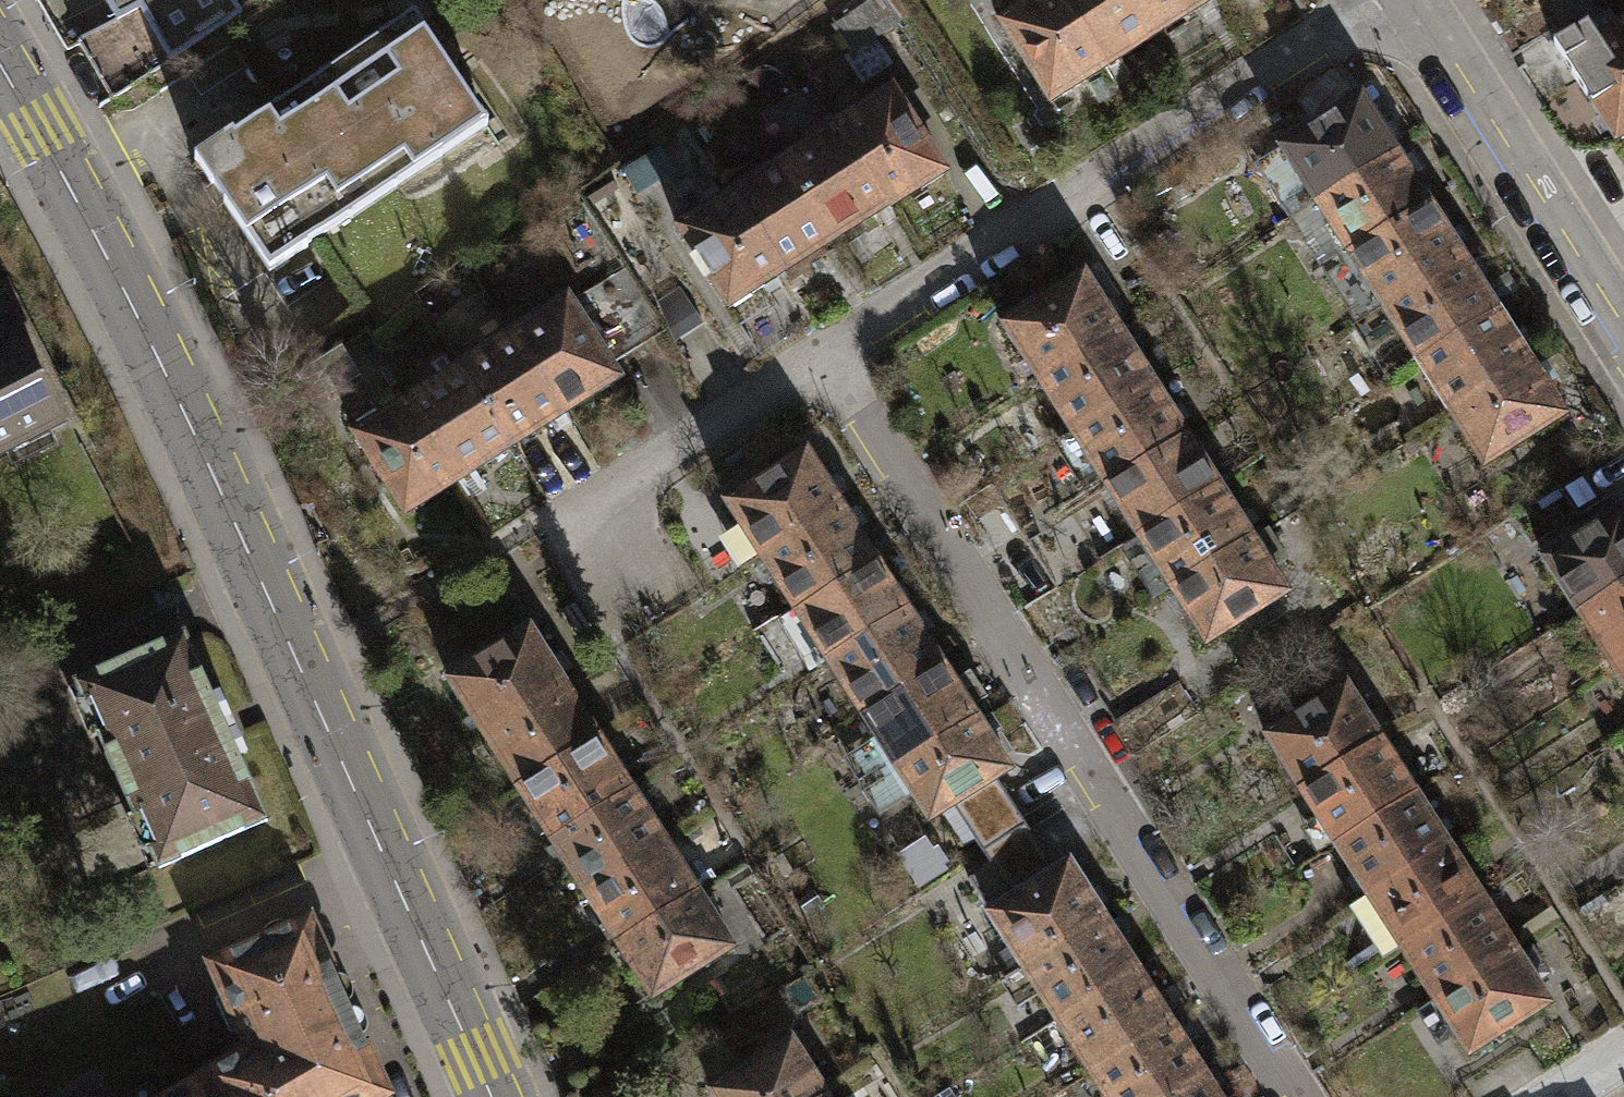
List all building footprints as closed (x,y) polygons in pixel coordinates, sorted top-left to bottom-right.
[(119,18),(140,6),(170,57),(241,15),(233,0),(108,0),(119,18)] [(996,17),(1047,101),(1102,68),(1061,0),(1025,0),(996,17)] [(1102,68),(1158,34),(1137,0),(1061,0),(1102,68)] [(1158,34),(1213,1),(1213,0),(1137,0),(1158,34)] [(108,90),(170,57),(140,6),(119,18),(78,40),(108,90)] [(1623,35),(1623,12),(1613,19),(1623,35)] [(260,268),(484,122),(416,19),(326,77),(275,110),(192,165),(260,268)] [(1615,138),(1623,132),(1623,35),(1613,19),(1560,53),(1615,138)] [(275,110),(326,77),(291,28),(242,59),(275,110)] [(896,82),(841,118),(895,200),(950,165),(896,82)] [(1277,142),(1311,196),(1393,144),(1359,90),(1277,142)] [(841,118),(786,153),(840,236),(895,200),(841,118)] [(1311,196),(1346,250),(1427,198),(1393,144),(1311,196)] [(786,153),(731,189),(786,272),(840,236),(786,153)] [(731,189),(677,224),(731,307),(786,272),(731,189)] [(1346,250),(1380,303),(1462,251),(1427,198),(1346,250)] [(1380,303),(1414,357),(1496,305),(1462,251),(1380,303)] [(624,267),(573,300),(613,362),(664,329),(624,267)] [(998,324),(1033,378),(1115,326),(1080,272),(998,324)] [(570,294),(515,329),(567,410),(622,375),(613,362),(573,300),(570,294)] [(60,422),(0,299),(0,451),(60,422)] [(1414,357),(1449,411),(1531,358),(1496,305),(1414,357)] [(1033,378),(1067,432),(1149,380),(1115,326),(1033,378)] [(515,329),(461,364),(513,444),(567,410),(515,329)] [(1449,411),(1483,464),(1565,412),(1531,358),(1449,411)] [(461,364),(407,398),(459,479),(513,444),(461,364)] [(1067,432),(1101,485),(1183,433),(1149,380),(1067,432)] [(407,398),(353,433),(405,514),(459,479),(407,398)] [(1101,485),(1136,539),(1218,487),(1183,433),(1101,485)] [(721,498),(755,552),(837,500),(803,446),(721,498)] [(1136,539),(1170,593),(1252,540),(1218,487),(1136,539)] [(755,552),(790,606),(872,553),(837,500),(755,552)] [(1578,613),(1623,583),(1623,509),(1623,506),(1542,556),(1578,613)] [(1170,593),(1205,646),(1286,594),(1252,540),(1170,593)] [(790,606),(824,659),(906,607),(872,553),(790,606)] [(1612,668),(1623,660),(1623,583),(1578,613),(1612,668)] [(824,659),(859,713),(940,661),(906,607),(824,659)] [(444,677),(479,730),(561,678),(526,625),(444,677)] [(74,680),(156,864),(267,815),(184,631),(74,680)] [(1623,686),(1623,660),(1612,668),(1623,686)] [(859,713),(893,766),(975,714),(940,661),(859,713)] [(479,730),(513,784),(595,732),(561,678),(479,730)] [(1138,746),(1196,710),(1176,680),(1119,716),(1138,746)] [(1260,733),(1295,787),(1376,735),(1342,681),(1260,733)] [(893,766),(927,820),(1009,768),(975,714),(893,766)] [(513,784),(547,838),(629,785),(595,732),(513,784)] [(1295,787),(1329,840),(1411,788),(1376,735),(1295,787)] [(547,838),(582,891),(664,839),(629,785),(547,838)] [(1329,840),(1363,894),(1445,842),(1411,788),(1329,840)] [(582,891),(616,945),(698,893),(664,839),(582,891)] [(1363,894),(1398,948),(1479,895),(1445,842),(1363,894)] [(985,909),(1020,962),(1102,910),(1067,857),(985,909)] [(616,945),(650,999),(732,946),(698,893),(616,945)] [(1398,948),(1432,1001),(1514,949),(1479,895),(1398,948)] [(1020,962),(1054,1016),(1136,964),(1102,910),(1020,962)] [(202,1073),(216,1096),(376,1096),(384,1092),(309,918),(207,961),(241,1048),(202,1073)] [(1432,1001),(1466,1055),(1548,1003),(1514,949),(1432,1001)] [(1054,1016),(1089,1070),(1170,1018),(1136,964),(1054,1016)] [(1106,1096),(1164,1096),(1205,1071),(1170,1018),(1089,1070),(1106,1096)] [(715,1096),(814,1096),(826,1090),(791,1036),(709,1088),(715,1096)] [(1205,1071),(1164,1096),(1221,1096),(1205,1071)] [(202,1073),(161,1096),(216,1096),(202,1073)]
